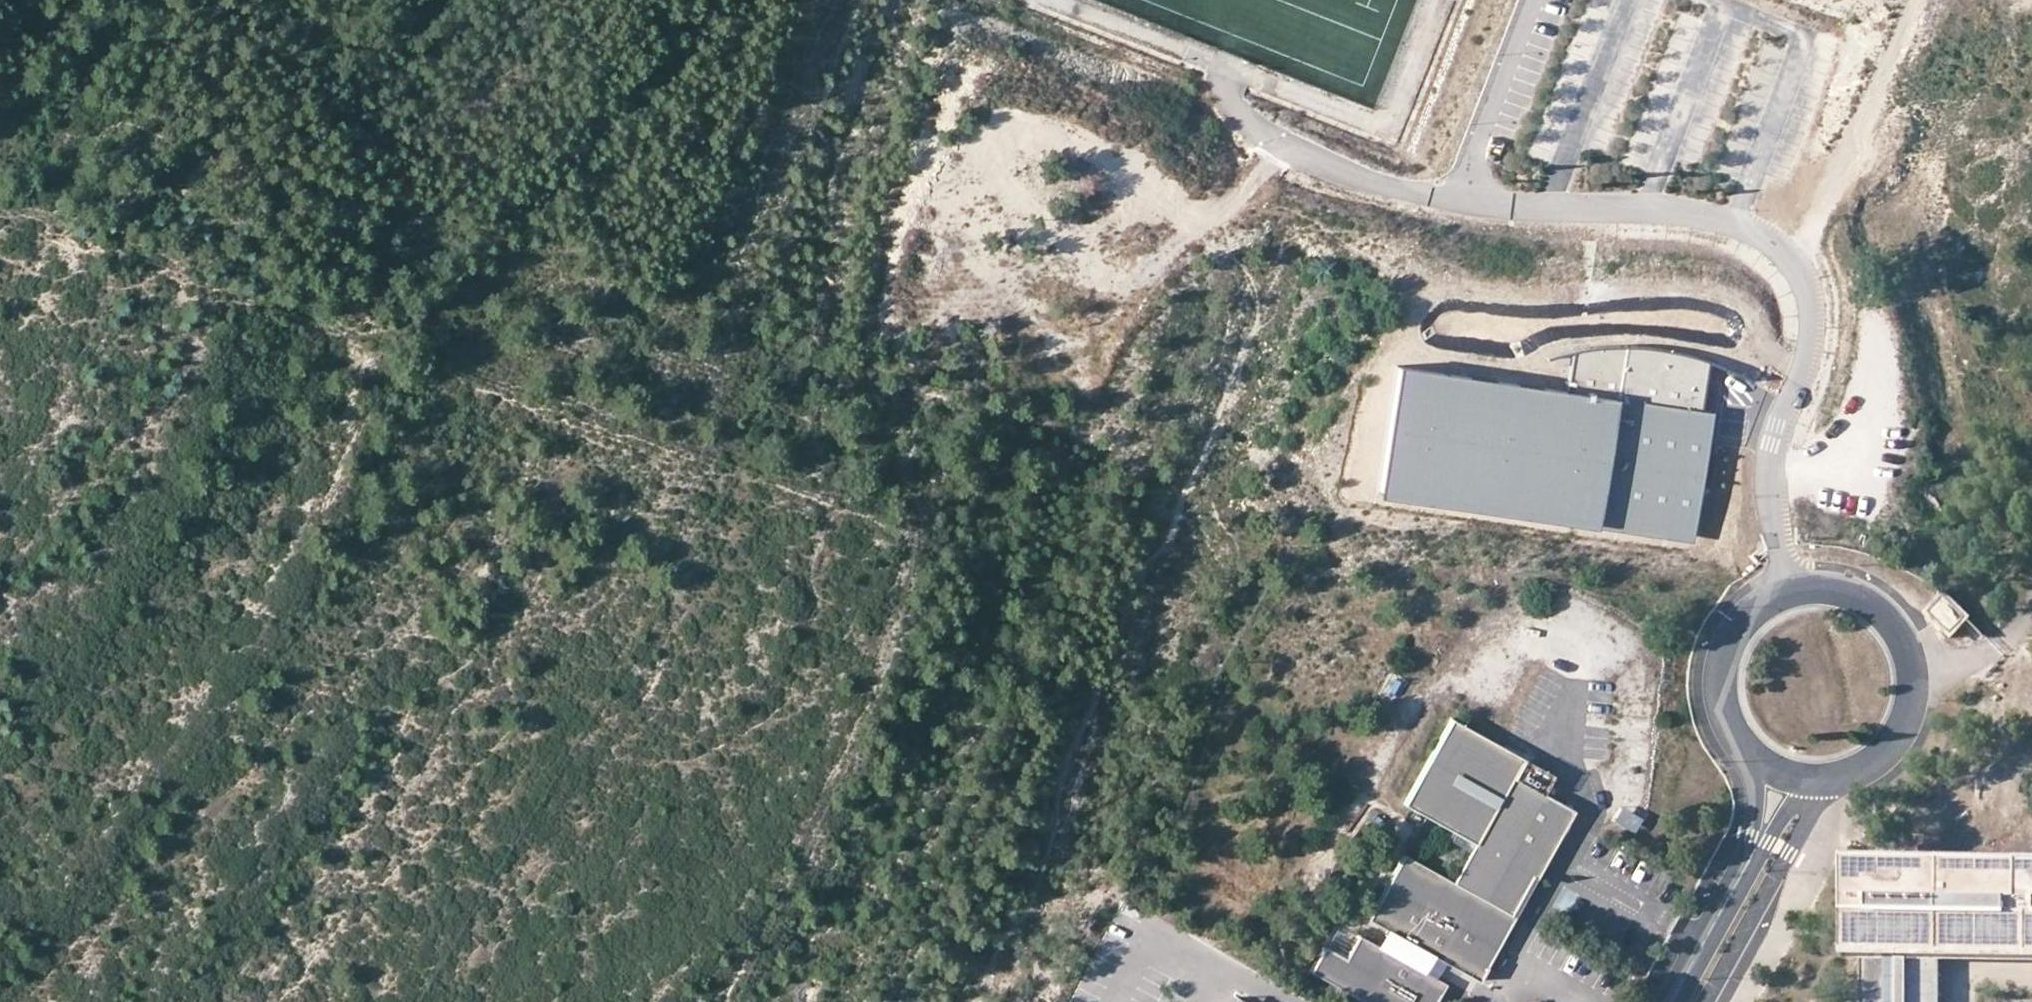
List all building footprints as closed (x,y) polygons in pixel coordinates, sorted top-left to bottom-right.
[(1567,387),(1697,406),(1705,361),(1681,352),(1648,348),(1605,346),(1575,350),(1567,387)] [(1567,387),(1396,362),(1377,491),(1691,541),(1704,442),(1708,407),(1697,406),(1567,387)] [(1930,616),(1953,638),(1970,621),(1947,598),(1930,616)] [(1448,726),(1403,806),(1474,846),(1453,884),(1403,856),(1367,922),(1389,934),(1380,949),(1358,937),(1345,960),(1324,948),(1310,973),(1361,1001),(1437,1001),(1446,986),(1414,969),(1423,953),(1467,978),(1468,978),(1480,971),(1510,916),(1506,914),(1528,876),(1532,878),(1568,809),(1538,793),(1508,777),(1519,758),(1458,725),(1448,726)] [(1519,758),(1508,777),(1538,793),(1549,775),(1519,758)] [(1946,892),(1946,861),(1938,861),(1849,861),(1849,884),(1849,961),(1859,961),(1942,961),(1946,961),(1946,901),(1942,901),(1942,892),(1946,892)] [(1946,901),(1946,961),(1961,961),(1961,861),(1946,861),(1946,892),(1942,892),(1942,901),(1946,901)] [(1961,961),(2031,962),(2031,861),(1961,861),(1961,961)] [(1859,961),(1859,1001),(1942,1001),(1942,961),(1859,961)]
